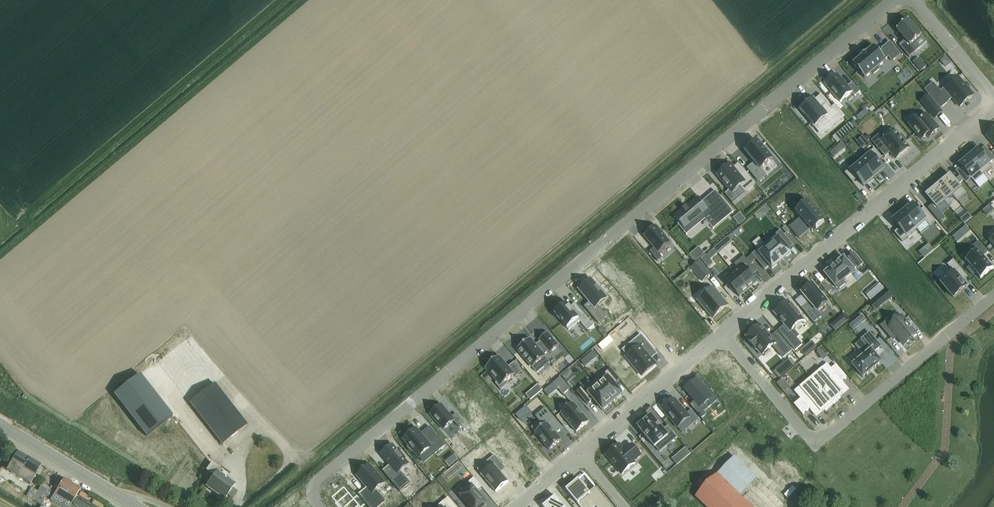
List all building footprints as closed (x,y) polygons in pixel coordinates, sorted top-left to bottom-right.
[(907,20),(896,29),(905,39),(898,45),(909,57),(915,51),(910,45),(921,36),(907,20)] [(861,58),(853,64),(864,78),(872,71),(874,73),(879,69),(877,67),(885,60),(884,59),(888,56),(892,60),(900,54),(889,42),(882,48),(882,49),(879,52),(874,47),(866,53),(865,53),(860,57),(861,58)] [(945,57),(940,60),(946,66),(950,62),(945,57)] [(919,58),(914,63),(920,70),(925,66),(919,58)] [(837,73),(825,84),(840,102),(848,96),(852,92),(855,96),(860,91),(852,82),(847,86),(837,73)] [(933,83),(924,90),(940,108),(948,101),(952,97),(959,107),(973,95),(958,77),(940,92),(933,83)] [(808,103),(800,109),(806,116),(810,120),(811,122),(810,122),(814,126),(826,115),(834,124),(842,116),(843,117),(844,116),(835,105),(832,107),(821,94),(815,99),(813,97),(812,98),(812,99),(808,103)] [(928,95),(920,101),(935,118),(942,112),(928,95)] [(918,115),(908,124),(921,139),(927,135),(928,136),(929,138),(933,134),(939,129),(926,114),(921,119),(919,116),(918,115)] [(849,123),(843,128),(848,134),(854,129),(849,123)] [(882,132),(871,141),(883,155),(889,150),(890,152),(891,153),(896,159),(909,148),(905,143),(906,142),(907,141),(901,134),(899,135),(894,129),(885,136),(882,132)] [(757,140),(745,151),(754,162),(747,168),(758,181),(766,175),(760,169),(772,159),(757,140)] [(874,148),(859,161),(873,177),(883,169),(877,161),(882,157),(874,148)] [(978,149),(969,157),(983,174),(992,167),(989,163),(993,159),(990,156),(986,159),(978,149)] [(969,157),(959,164),(968,174),(964,178),(967,181),(971,178),(974,182),(983,174),(969,157)] [(859,161),(844,173),(852,182),(857,178),(863,186),(873,177),(859,161)] [(730,163),(716,174),(729,190),(725,194),(730,200),(733,197),(730,194),(740,186),(745,192),(755,184),(740,165),(735,169),(730,163)] [(950,174),(941,181),(953,194),(952,195),(957,200),(966,193),(950,174)] [(941,181),(933,187),(945,201),(944,201),(948,205),(952,202),(948,198),(952,195),(953,194),(941,181)] [(933,187),(925,195),(932,204),(928,208),(939,222),(944,218),(936,208),(944,201),(945,201),(933,187)] [(681,212),(676,216),(678,219),(677,219),(680,222),(685,229),(686,228),(687,231),(709,213),(715,220),(717,222),(732,211),(715,190),(707,197),(708,198),(702,203),(698,198),(693,202),(692,202),(690,204),(690,205),(687,208),(686,206),(682,209),(683,210),(680,212),(681,212)] [(797,222),(793,225),(801,236),(810,229),(812,231),(824,221),(808,201),(795,211),(801,218),(797,222)] [(912,204),(902,212),(916,229),(917,229),(921,233),(929,226),(935,221),(923,208),(919,211),(912,204)] [(902,212),(892,220),(899,228),(894,232),(902,241),(916,229),(902,212)] [(655,225),(643,235),(654,248),(649,252),(657,261),(662,257),(658,252),(670,242),(655,225)] [(780,230),(766,242),(781,260),(791,252),(788,249),(793,245),(780,230)] [(976,250),(965,259),(970,265),(967,268),(973,275),(976,272),(981,278),(992,268),(982,256),(987,252),(978,241),(972,246),(976,250)] [(766,242),(751,254),(764,269),(769,265),(772,268),(781,260),(766,242)] [(699,247),(690,254),(696,261),(705,254),(699,247)] [(825,273),(824,273),(834,285),(835,286),(836,286),(837,285),(839,288),(845,283),(842,280),(854,270),(853,269),(856,266),(857,268),(863,263),(854,253),(848,257),(849,258),(848,259),(846,261),(843,257),(842,258),(825,273)] [(706,255),(701,259),(708,268),(713,263),(706,255)] [(736,270),(734,272),(748,289),(757,281),(751,274),(747,269),(751,265),(744,256),(739,260),(743,265),(736,270)] [(951,269),(938,280),(953,297),(966,287),(962,281),(967,277),(953,260),(947,264),(951,269)] [(699,261),(691,268),(701,280),(709,273),(699,261)] [(734,272),(725,280),(739,296),(748,289),(734,272)] [(591,279),(579,289),(589,302),(584,306),(598,324),(607,317),(597,305),(606,297),(591,279)] [(879,283),(874,287),(879,292),(884,288),(879,283)] [(812,284),(801,293),(809,302),(801,308),(813,323),(822,316),(820,313),(817,310),(827,302),(812,284)] [(713,287),(697,300),(712,318),(728,305),(722,298),(721,299),(718,295),(718,294),(713,287)] [(887,289),(877,298),(882,304),(892,295),(887,289)] [(788,301),(774,313),(784,325),(778,330),(795,350),(802,345),(796,338),(799,336),(793,328),(803,320),(788,301)] [(565,303),(554,313),(560,320),(562,323),(562,322),(569,330),(580,321),(588,330),(594,325),(575,303),(569,307),(569,306),(569,307),(565,303)] [(885,321),(880,325),(890,338),(895,334),(904,345),(910,340),(916,335),(910,328),(911,327),(907,323),(901,316),(894,322),(894,321),(889,326),(885,321)] [(760,324),(746,336),(748,339),(756,349),(756,348),(761,354),(773,345),(783,358),(791,351),(776,332),(770,337),(760,324)] [(530,338),(517,349),(532,367),(537,372),(544,366),(539,361),(545,356),(543,354),(548,350),(550,352),(558,346),(547,332),(539,339),(540,341),(536,345),(530,338)] [(870,350),(852,365),(862,377),(881,362),(874,354),(873,352),(875,351),(881,346),(869,332),(861,339),(870,350)] [(633,350),(625,356),(641,375),(655,364),(647,354),(653,349),(641,334),(628,344),(633,350)] [(818,348),(816,350),(817,351),(818,352),(823,358),(826,355),(828,354),(821,345),(818,348)] [(499,356),(485,367),(490,373),(497,381),(495,383),(501,390),(501,389),(500,388),(507,383),(508,384),(508,383),(506,381),(514,375),(515,377),(522,371),(514,362),(508,367),(504,362),(499,356)] [(826,365),(811,378),(833,404),(840,398),(839,396),(842,394),(847,390),(840,382),(846,377),(836,364),(831,368),(830,369),(828,367),(826,365)] [(610,368),(595,381),(612,402),(622,394),(614,384),(620,379),(610,368)] [(139,374),(113,394),(146,436),(172,416),(139,374)] [(800,399),(794,404),(802,414),(807,410),(810,408),(816,415),(822,411),(824,409),(825,411),(833,404),(811,378),(796,391),(799,396),(801,398),(800,399)] [(692,381),(684,388),(694,400),(689,404),(703,421),(708,417),(705,414),(720,402),(705,384),(704,385),(699,379),(693,383),(692,381)] [(583,386),(576,391),(587,404),(593,399),(602,410),(612,402),(595,381),(585,389),(583,386)] [(222,444),(230,438),(246,425),(214,383),(197,396),(189,402),(222,444)] [(674,399),(662,409),(677,427),(678,427),(689,417),(694,423),(699,419),(691,409),(686,413),(680,405),(674,399)] [(573,402),(560,413),(576,432),(589,422),(573,402)] [(441,404),(430,414),(443,429),(453,420),(458,427),(464,422),(456,413),(451,417),(441,404)] [(535,432),(534,432),(549,450),(561,440),(556,433),(549,425),(555,420),(545,408),(536,416),(539,420),(543,425),(535,432)] [(651,416),(638,427),(654,447),(655,446),(659,451),(666,445),(662,440),(667,436),(672,441),(677,437),(677,436),(668,426),(667,426),(663,430),(651,416)] [(416,428),(403,439),(409,446),(407,447),(411,452),(413,450),(418,457),(431,447),(435,453),(445,445),(429,427),(424,431),(424,432),(421,434),(416,428)] [(619,444),(606,455),(622,474),(635,463),(634,461),(641,455),(631,444),(624,450),(619,444)] [(392,445),(381,454),(390,464),(383,471),(394,484),(404,476),(400,470),(408,463),(403,459),(405,457),(399,450),(397,451),(392,445)] [(686,447),(681,451),(686,457),(690,453),(686,447)] [(30,483),(41,465),(17,451),(6,469),(30,483)] [(490,465),(480,473),(496,492),(507,482),(497,470),(503,465),(494,455),(487,461),(490,465)] [(740,496),(757,478),(734,456),(723,467),(695,497),(706,506),(752,506),(740,496)] [(232,499),(237,492),(231,488),(234,484),(218,472),(220,469),(211,463),(206,470),(213,475),(205,487),(224,499),(227,495),(232,499)] [(357,475),(367,487),(358,494),(365,503),(369,506),(379,506),(386,501),(376,490),(385,483),(369,464),(357,475)] [(460,495),(470,506),(483,506),(487,504),(477,492),(482,487),(474,478),(469,482),(472,486),(460,495)] [(71,504),(80,489),(63,479),(54,493),(65,500),(71,504)] [(566,489),(580,506),(582,506),(590,500),(596,506),(612,506),(595,486),(588,492),(578,479),(566,489)] [(41,504),(50,487),(41,482),(37,491),(30,488),(26,496),(41,504)] [(332,496),(336,501),(335,502),(339,506),(356,506),(359,504),(361,506),(365,503),(358,494),(353,497),(344,486),(332,496)] [(555,495),(542,506),(543,506),(565,506),(555,495)] [(41,506),(69,506),(71,504),(65,500),(62,506),(47,497),(44,502),(41,506)] [(448,497),(436,506),(438,506),(456,506),(448,497)]
